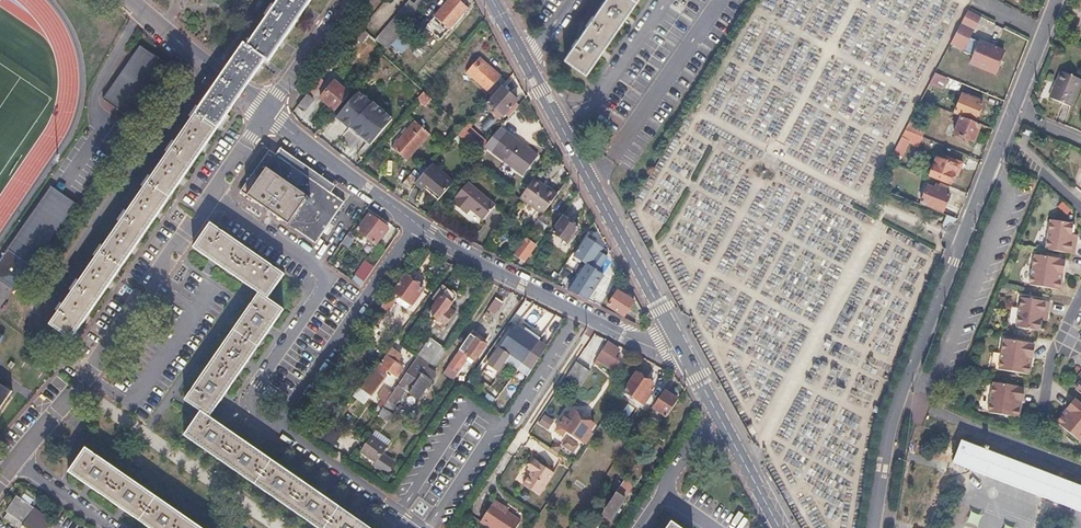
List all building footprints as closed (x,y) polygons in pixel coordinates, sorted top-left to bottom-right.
[(250,79),(257,70),(264,59),(268,61),(287,33),(307,4),(310,0),(278,0),(246,47),(243,44),(229,64),(250,79)] [(409,0),(407,0),(375,38),(386,48),(425,3),(422,0),(415,0),(413,3),(409,0)] [(458,0),(447,0),(433,16),(434,17),(428,24),(440,34),(446,27),(447,28),(466,7),(458,0)] [(564,58),(585,73),(598,55),(608,40),(623,19),(635,1),(636,0),(604,0),(564,58)] [(979,17),(967,11),(950,43),(961,49),(979,17)] [(369,34),(362,27),(355,36),(363,42),(369,34)] [(1003,50),(971,38),(965,52),(972,55),(969,62),(995,72),(999,61),(1003,50)] [(171,67),(140,46),(104,100),(134,121),(171,67)] [(504,80),(477,57),(464,72),(491,96),(499,86),(504,80)] [(246,85),(250,79),(229,64),(225,70),(215,85),(209,93),(231,107),(246,85)] [(1080,80),(1060,71),(1056,82),(1058,82),(1057,84),(1056,87),(1054,86),(1049,98),(1070,106),(1080,80)] [(946,78),(934,73),(928,83),(942,89),(946,78)] [(422,91),(409,80),(399,92),(412,103),(416,98),(422,91)] [(348,94),(334,82),(319,98),(334,111),(348,94)] [(499,86),(491,96),(485,103),(502,118),(516,101),(499,86)] [(339,139),(370,103),(353,89),(348,94),(334,111),(322,125),(339,139)] [(422,91),(416,98),(430,111),(436,104),(422,91)] [(231,107),(209,93),(51,322),(72,337),(92,308),(112,280),(132,251),(152,222),(171,194),(191,165),(211,136),(231,107)] [(312,99),(306,94),(296,106),(302,111),(312,99)] [(981,103),(962,95),(955,113),(975,120),(978,111),(981,103)] [(377,109),(370,103),(339,139),(341,140),(343,137),(350,143),(371,118),(370,117),(377,109)] [(431,132),(417,119),(394,145),(408,158),(431,132)] [(981,125),(962,119),(955,135),(975,142),(978,134),(981,125)] [(924,128),(908,121),(903,130),(920,137),(924,128)] [(487,143),(466,125),(457,135),(478,153),(487,143)] [(1042,136),(1033,133),(1031,138),(1039,142),(1042,136)] [(535,158),(505,135),(491,153),(521,176),(535,158)] [(241,191),(316,244),(346,202),(337,196),(309,177),(277,154),(270,150),(241,191)] [(944,160),(936,157),(928,175),(950,183),(954,175),(957,176),(960,169),(963,162),(946,156),(944,160)] [(455,181),(433,162),(418,180),(415,183),(422,189),(426,185),(441,198),(455,181)] [(546,177),(539,172),(525,191),(547,207),(563,185),(548,174),(546,177)] [(418,180),(410,173),(401,185),(408,191),(415,183),(418,180)] [(947,189),(935,184),(934,188),(927,186),(921,202),(943,210),(946,202),(949,194),(946,193),(947,189)] [(494,207),(466,185),(462,190),(455,199),(456,200),(452,205),(466,216),(470,211),(483,221),(494,207)] [(64,195),(52,187),(9,250),(34,267),(77,204),(64,195)] [(388,227),(369,214),(357,231),(376,244),(388,227)] [(957,219),(947,215),(944,223),(954,227),(957,219)] [(578,226),(564,216),(553,232),(567,242),(578,226)] [(1072,222),(1051,219),(1045,249),(1074,254),(1078,235),(1073,234),(1074,230),(1074,226),(1072,222)] [(210,415),(282,309),(266,297),(283,273),(211,225),(195,249),(259,293),(187,399),(203,410),(187,433),(322,527),(372,527),(210,415)] [(356,231),(352,228),(348,233),(352,237),(356,231)] [(352,237),(348,233),(341,242),(346,245),(352,237)] [(536,245),(526,238),(514,254),(524,262),(536,245)] [(607,252),(586,239),(575,258),(581,262),(582,260),(588,263),(570,291),(580,295),(607,252)] [(1065,259),(1034,254),(1029,283),(1057,288),(1061,285),(1063,272),(1065,259)] [(350,279),(359,286),(374,266),(365,259),(350,279)] [(573,268),(566,264),(556,278),(563,283),(573,268)] [(423,287),(403,272),(391,289),(411,303),(423,287)] [(429,300),(435,304),(428,314),(444,325),(453,313),(447,309),(453,301),(452,295),(440,286),(429,300)] [(632,301),(617,290),(608,304),(623,315),(632,301)] [(387,294),(384,299),(392,304),(395,300),(387,294)] [(1051,302),(1023,297),(1018,326),(1039,330),(1042,328),(1043,320),(1042,319),(1048,320),(1050,311),(1051,302)] [(503,303),(496,298),(488,309),(495,313),(503,303)] [(392,304),(384,299),(373,314),(381,320),(392,304)] [(546,347),(516,326),(500,348),(530,369),(546,347)] [(486,345),(470,334),(442,373),(451,379),(468,356),(475,361),(486,345)] [(424,345),(420,342),(414,351),(418,354),(430,364),(433,366),(445,349),(429,337),(424,345)] [(1034,344),(1003,339),(998,368),(1025,373),(1029,371),(1031,357),(1034,344)] [(619,350),(608,343),(598,358),(614,369),(619,361),(613,357),(619,350)] [(403,358),(393,351),(364,392),(374,399),(389,378),(387,377),(390,372),(399,379),(405,369),(399,364),(403,358)] [(418,354),(383,406),(389,410),(404,389),(418,398),(435,373),(427,368),(430,364),(418,354)] [(589,372),(574,362),(565,376),(579,386),(589,372)] [(654,385),(637,373),(625,392),(644,405),(652,392),(650,391),(654,385)] [(1023,387),(992,382),(987,412),(1015,416),(1019,415),(1021,401),(1023,387)] [(14,393),(0,384),(0,413),(14,393)] [(680,399),(667,390),(655,408),(668,417),(680,399)] [(1075,399),(1066,409),(1057,420),(1058,424),(1079,441),(1080,439),(1080,404),(1075,399)] [(393,416),(382,408),(377,415),(388,423),(393,416)] [(567,418),(564,416),(555,429),(562,434),(565,429),(585,443),(591,434),(588,432),(593,424),(572,410),(567,418)] [(548,428),(554,420),(544,413),(538,422),(548,428)] [(329,429),(320,441),(331,448),(340,436),(329,429)] [(375,431),(370,438),(385,449),(390,442),(375,431)] [(370,438),(361,452),(375,463),(373,466),(386,475),(393,464),(380,455),(385,449),(370,438)] [(961,442),(953,463),(1080,513),(1080,489),(961,442)] [(86,449),(71,473),(89,485),(122,508),(150,527),(200,527),(86,449)] [(529,472),(530,473),(522,485),(538,496),(553,474),(535,462),(529,472)] [(625,478),(622,483),(620,486),(627,490),(632,483),(625,478)] [(622,483),(616,479),(610,489),(616,493),(620,486),(622,483)] [(28,490),(22,498),(34,506),(39,498),(28,490)] [(625,499),(616,493),(601,514),(610,520),(625,499)] [(22,498),(19,496),(12,506),(6,516),(20,526),(34,506),(22,498)] [(478,521),(488,527),(513,527),(518,521),(504,511),(500,509),(502,506),(492,499),(478,521)] [(36,508),(24,524),(30,527),(49,527),(52,525),(48,522),(50,518),(36,508)]
